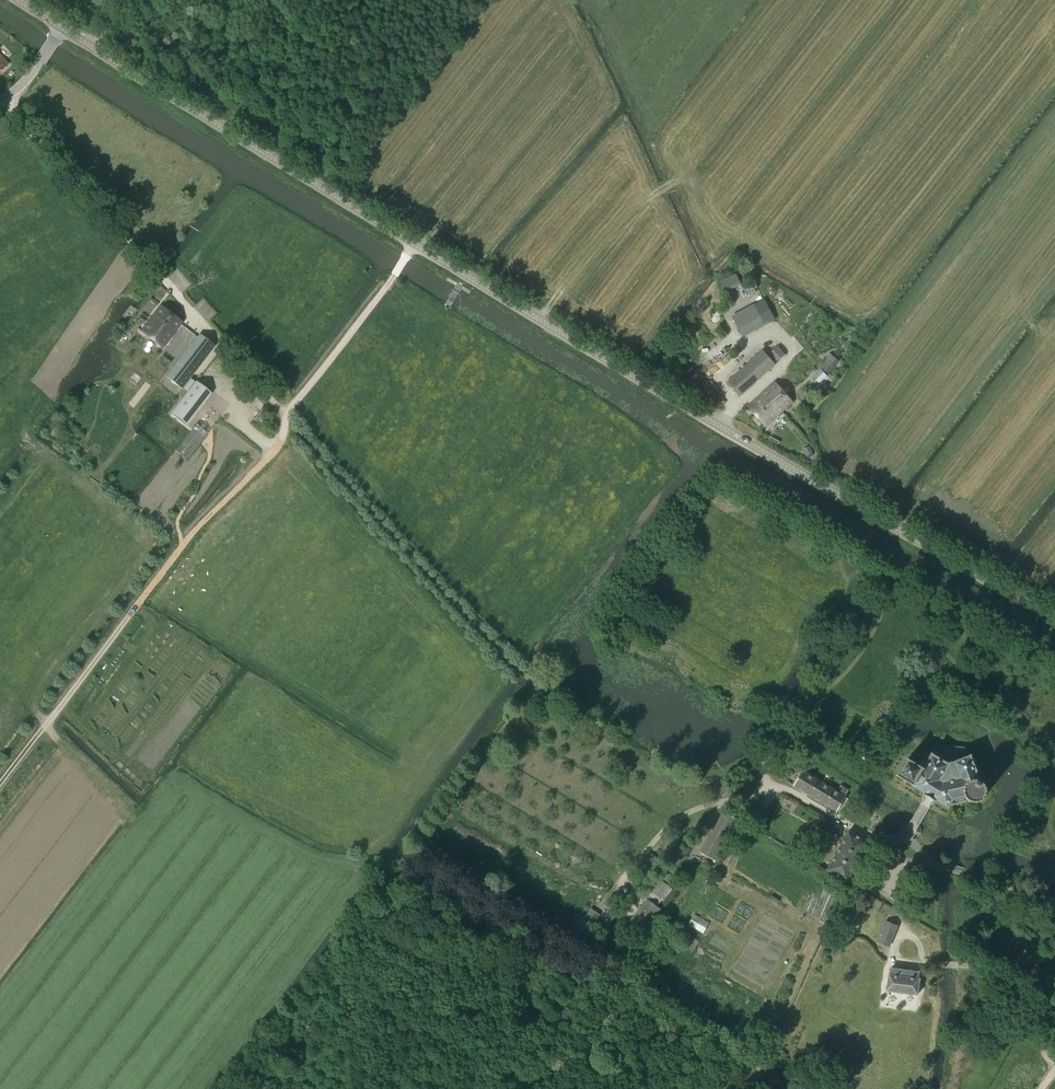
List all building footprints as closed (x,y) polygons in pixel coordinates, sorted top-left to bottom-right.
[(9,65),(0,55),(0,73),(9,65)] [(736,273),(719,282),(723,291),(740,282),(736,273)] [(162,347),(181,323),(160,307),(141,331),(162,347)] [(762,323),(752,307),(748,310),(747,309),(734,316),(734,317),(733,318),(742,334),(743,333),(743,334),(762,323)] [(199,335),(190,347),(205,359),(214,347),(199,335)] [(785,354),(778,346),(776,348),(776,347),(769,353),(776,362),(785,354)] [(739,397),(775,365),(763,351),(726,382),(739,397)] [(829,374),(830,373),(829,372),(838,361),(829,354),(819,366),(829,374)] [(175,366),(166,377),(181,389),(184,386),(190,378),(175,366)] [(819,384),(827,376),(821,369),(813,377),(819,384)] [(190,378),(184,386),(189,390),(195,382),(190,378)] [(189,390),(171,413),(186,425),(211,393),(196,381),(195,382),(189,390)] [(765,427),(792,402),(775,383),(747,407),(765,427)] [(809,446),(803,450),(806,456),(812,453),(809,446)] [(947,763),(931,753),(923,768),(907,759),(898,775),(914,784),(912,786),(925,793),(924,794),(936,800),(937,800),(949,807),(950,804),(969,799),(969,800),(971,801),(974,802),(977,802),(980,801),(983,800),(984,797),(986,795),(986,791),(986,789),(986,787),(984,784),(983,783),(982,783),(979,781),(978,781),(977,779),(978,779),(970,756),(954,762),(953,762),(947,763)] [(837,792),(803,771),(795,785),(836,811),(845,796),(844,796),(848,790),(841,786),(837,792)] [(723,813),(700,852),(715,860),(738,821),(723,813)] [(827,871),(847,882),(868,842),(848,832),(827,871)] [(659,879),(633,912),(644,921),(670,888),(659,879)] [(706,920),(693,913),(689,922),(702,928),(706,920)] [(577,930),(584,919),(580,916),(572,927),(577,930)] [(877,942),(890,947),(899,926),(885,920),(877,942)] [(586,936),(594,925),(589,922),(582,933),(586,936)] [(918,979),(919,972),(891,968),(890,975),(889,975),(886,991),(897,992),(897,993),(907,994),(917,995),(920,979),(918,979)]
